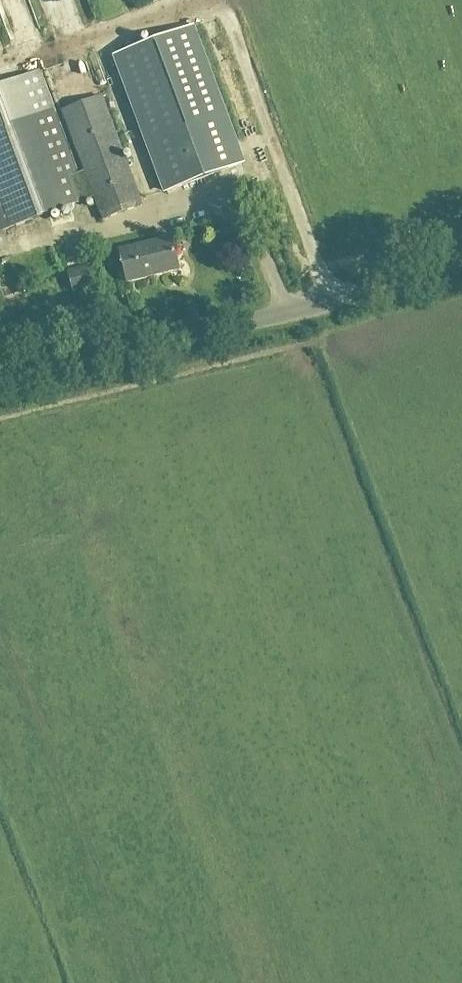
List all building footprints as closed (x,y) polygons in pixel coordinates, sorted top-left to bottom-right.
[(91,32),(85,16),(55,27),(60,43),(91,32)] [(183,21),(108,48),(159,184),(233,156),(183,21)] [(124,102),(118,82),(98,90),(101,96),(63,110),(85,171),(77,174),(40,72),(0,86),(0,232),(94,198),(100,215),(139,201),(112,126),(106,109),(124,102)] [(170,239),(119,251),(127,283),(178,271),(170,239)] [(67,272),(73,294),(97,288),(92,266),(67,272)]
